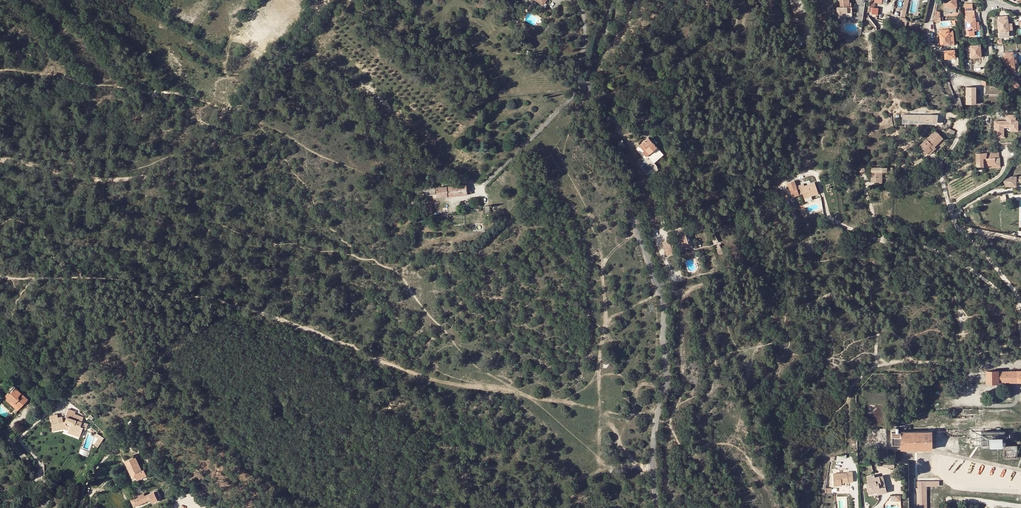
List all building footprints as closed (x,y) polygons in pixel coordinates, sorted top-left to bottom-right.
[(836,7),(836,13),(837,17),(837,19),(837,21),(842,20),(842,13),(851,13),(851,9),(848,9),(848,7),(848,0),(839,0),(839,7),(836,7)] [(955,13),(955,8),(956,8),(956,0),(946,0),(947,8),(944,8),(945,14),(955,13)] [(976,30),(975,22),(975,18),(974,18),(974,11),(965,12),(966,19),(965,19),(967,37),(974,36),(974,30),(976,30)] [(1009,36),(1008,31),(1008,24),(1008,19),(1007,19),(1007,16),(998,16),(998,20),(997,20),(999,37),(1009,36)] [(898,30),(907,29),(908,19),(905,18),(904,19),(900,20),(898,30)] [(840,25),(837,25),(837,40),(838,40),(845,38),(845,34),(840,34),(840,25)] [(950,41),(949,33),(948,33),(948,29),(940,30),(940,33),(939,34),(940,46),(950,45),(950,41)] [(970,45),(971,59),(981,58),(980,45),(970,45)] [(944,51),(944,59),(954,58),(954,50),(944,51)] [(1014,64),(1014,59),(1013,55),(1013,52),(1004,53),(1004,56),(1003,56),(1004,69),(1009,68),(1010,73),(1015,73),(1014,64)] [(1016,81),(1010,84),(1014,90),(1020,86),(1016,81)] [(966,87),(966,105),(975,105),(975,87),(966,87)] [(954,99),(957,110),(963,109),(960,98),(955,99),(954,99)] [(1007,120),(994,121),(996,138),(1005,137),(1005,131),(1002,131),(1002,127),(1004,127),(1011,127),(1013,126),(1014,134),(1019,134),(1018,123),(1016,123),(1015,114),(1006,114),(1007,120)] [(938,115),(902,115),(902,119),(936,124),(938,115)] [(919,146),(927,154),(934,147),(943,138),(935,131),(919,146)] [(639,146),(642,149),(644,147),(646,149),(650,154),(657,148),(648,138),(639,146)] [(617,142),(621,149),(626,146),(621,139),(617,142)] [(934,147),(927,154),(929,155),(936,149),(934,147)] [(650,154),(648,156),(654,163),(663,155),(657,148),(650,154)] [(983,159),(995,158),(994,151),(987,150),(986,153),(985,153),(983,153),(976,154),(977,168),(983,168),(983,167),(983,164),(983,159)] [(871,168),(871,182),(876,182),(876,186),(882,186),(882,172),(892,172),(893,167),(871,168)] [(1004,180),(1006,186),(1016,186),(1016,185),(1018,186),(1018,183),(1020,183),(1020,177),(1012,176),(1004,180)] [(465,183),(463,183),(463,181),(463,180),(458,181),(458,183),(437,185),(438,194),(472,191),(471,185),(468,185),(467,181),(465,181),(465,183)] [(415,192),(436,189),(435,183),(432,184),(431,181),(425,182),(425,185),(414,187),(415,192)] [(793,181),(786,184),(792,198),(802,194),(804,199),(818,193),(814,183),(810,184),(811,186),(809,186),(805,187),(804,186),(803,184),(795,187),(793,181)] [(710,235),(714,244),(718,242),(714,233),(710,235)] [(685,234),(675,237),(675,238),(668,240),(662,242),(666,253),(672,251),(671,245),(676,243),(678,249),(689,245),(685,234)] [(734,240),(739,249),(742,247),(738,238),(734,240)] [(715,246),(719,255),(723,253),(719,245),(715,246)] [(1020,382),(1020,371),(999,371),(991,371),(987,371),(987,377),(987,384),(999,383),(999,382),(1006,383),(1020,382)] [(10,402),(18,409),(27,400),(13,388),(8,394),(5,394),(2,398),(8,404),(10,402)] [(8,404),(16,411),(18,409),(10,402),(8,404)] [(60,419),(52,420),(51,417),(46,418),(48,426),(49,433),(60,431),(59,426),(61,426),(65,427),(64,432),(71,435),(72,434),(76,435),(78,431),(81,432),(82,428),(68,422),(70,415),(63,412),(60,419)] [(991,447),(1004,447),(1004,446),(1004,430),(1000,431),(996,431),(980,431),(981,448),(983,447),(991,447)] [(901,433),(892,433),(892,444),(900,444),(900,450),(932,449),(931,431),(927,431),(901,432),(901,433)] [(1004,446),(1004,447),(1004,458),(1017,458),(1017,446),(1004,446)] [(119,464),(127,479),(130,477),(135,470),(129,459),(119,464)] [(140,471),(136,473),(135,470),(130,477),(133,483),(143,477),(140,471)] [(848,473),(833,474),(834,486),(842,486),(841,484),(841,483),(844,482),(853,482),(852,472),(847,472),(848,473)] [(870,472),(870,478),(870,481),(867,482),(868,486),(877,486),(877,489),(877,491),(887,491),(887,485),(883,485),(882,474),(878,474),(878,472),(870,472)] [(927,486),(940,486),(940,480),(918,480),(918,488),(916,488),(916,494),(918,494),(918,507),(928,507),(927,486)] [(158,500),(155,492),(154,491),(144,496),(143,493),(132,498),(136,506),(151,500),(152,503),(158,500)]
